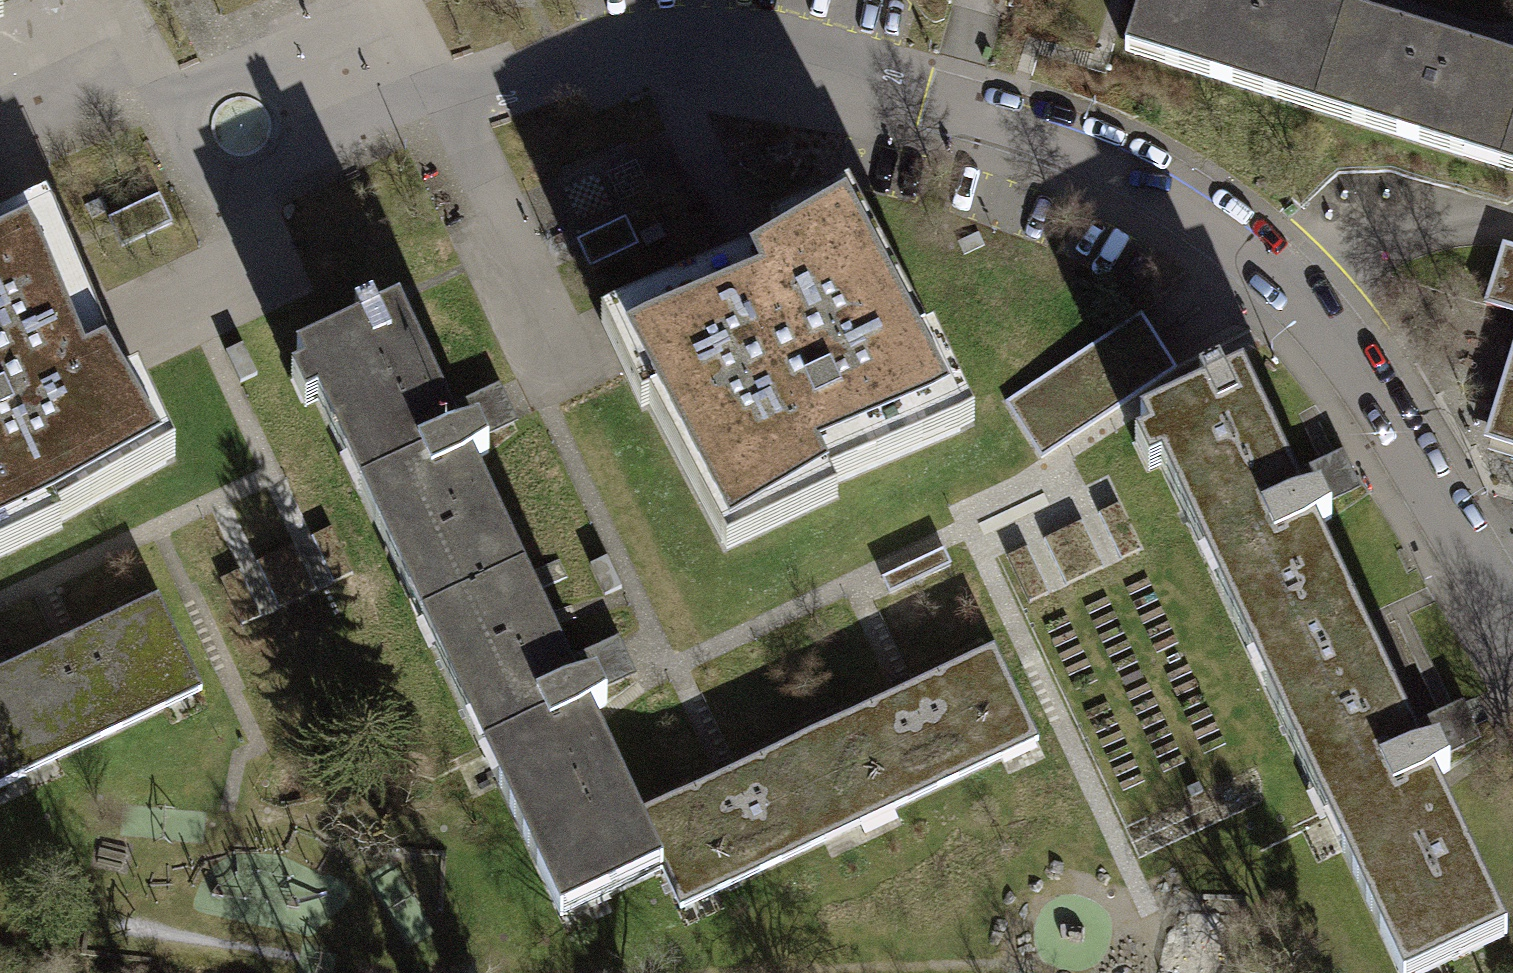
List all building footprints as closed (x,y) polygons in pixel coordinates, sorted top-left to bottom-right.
[(1314,95),(1340,11),(1303,0),(1136,0),(1125,37),(1164,49),(1159,63),(1273,97),(1277,84),(1314,95)] [(1503,154),(1512,122),(1512,64),(1444,43),(1443,49),(1421,43),(1423,36),(1340,11),(1314,95),(1353,106),(1348,121),(1460,155),(1464,143),(1503,154)] [(1503,154),(1512,157),(1512,122),(1503,154)] [(161,202),(114,223),(124,245),(171,224),(161,202)] [(780,248),(613,316),(648,409),(720,544),(797,501),(957,433),(927,343),(850,205),(780,248)] [(63,519),(166,463),(118,390),(51,225),(0,243),(0,542),(63,519)] [(625,225),(577,245),(588,269),(636,250),(625,225)] [(1483,299),(1512,308),(1512,249),(1500,245),(1483,299)] [(292,356),(418,624),(522,576),(468,461),(483,454),(472,429),(457,436),(396,308),(374,318),(369,308),(350,317),(355,327),(292,356)] [(1140,319),(1010,402),(1045,457),(1175,373),(1140,319)] [(1483,430),(1512,439),(1512,334),(1483,430)] [(1264,655),(1276,682),(1365,640),(1339,583),(1325,589),(1299,533),(1330,518),(1318,491),(1287,506),(1259,447),(1270,442),(1238,373),(1221,381),(1216,372),(1196,381),(1201,391),(1138,421),(1185,523),(1199,517),(1228,580),(1216,586),(1251,661),(1264,655)] [(1117,510),(1099,518),(1120,562),(1138,554),(1117,510)] [(1081,525),(1044,543),(1067,589),(1104,571),(1081,525)] [(333,530),(313,538),(334,585),(353,577),(333,530)] [(297,547),(258,565),(278,609),(317,592),(297,547)] [(1026,552),(1009,560),(1030,605),(1047,598),(1026,552)] [(943,557),(884,584),(889,596),(948,568),(943,557)] [(241,574),(225,582),(246,627),(262,619),(241,574)] [(574,687),(522,576),(418,624),(555,917),(657,869),(632,815),(585,714),(602,706),(590,680),(574,687)] [(0,671),(0,735),(17,773),(197,690),(154,598),(72,636),(75,643),(57,651),(55,645),(0,671)] [(1391,694),(1365,640),(1276,682),(1289,708),(1276,715),(1310,786),(1321,781),(1351,845),(1338,851),(1394,970),(1495,922),(1457,841),(1448,845),(1420,783),(1447,771),(1435,746),(1407,759),(1379,700),(1391,694)] [(891,695),(814,731),(857,824),(1036,740),(993,648),(913,685),(917,693),(895,704),(891,695)] [(676,908),(857,824),(814,731),(734,769),(738,777),(716,787),(712,778),(632,815),(657,869),(676,908)] [(17,773),(0,735),(0,781),(17,773)]
